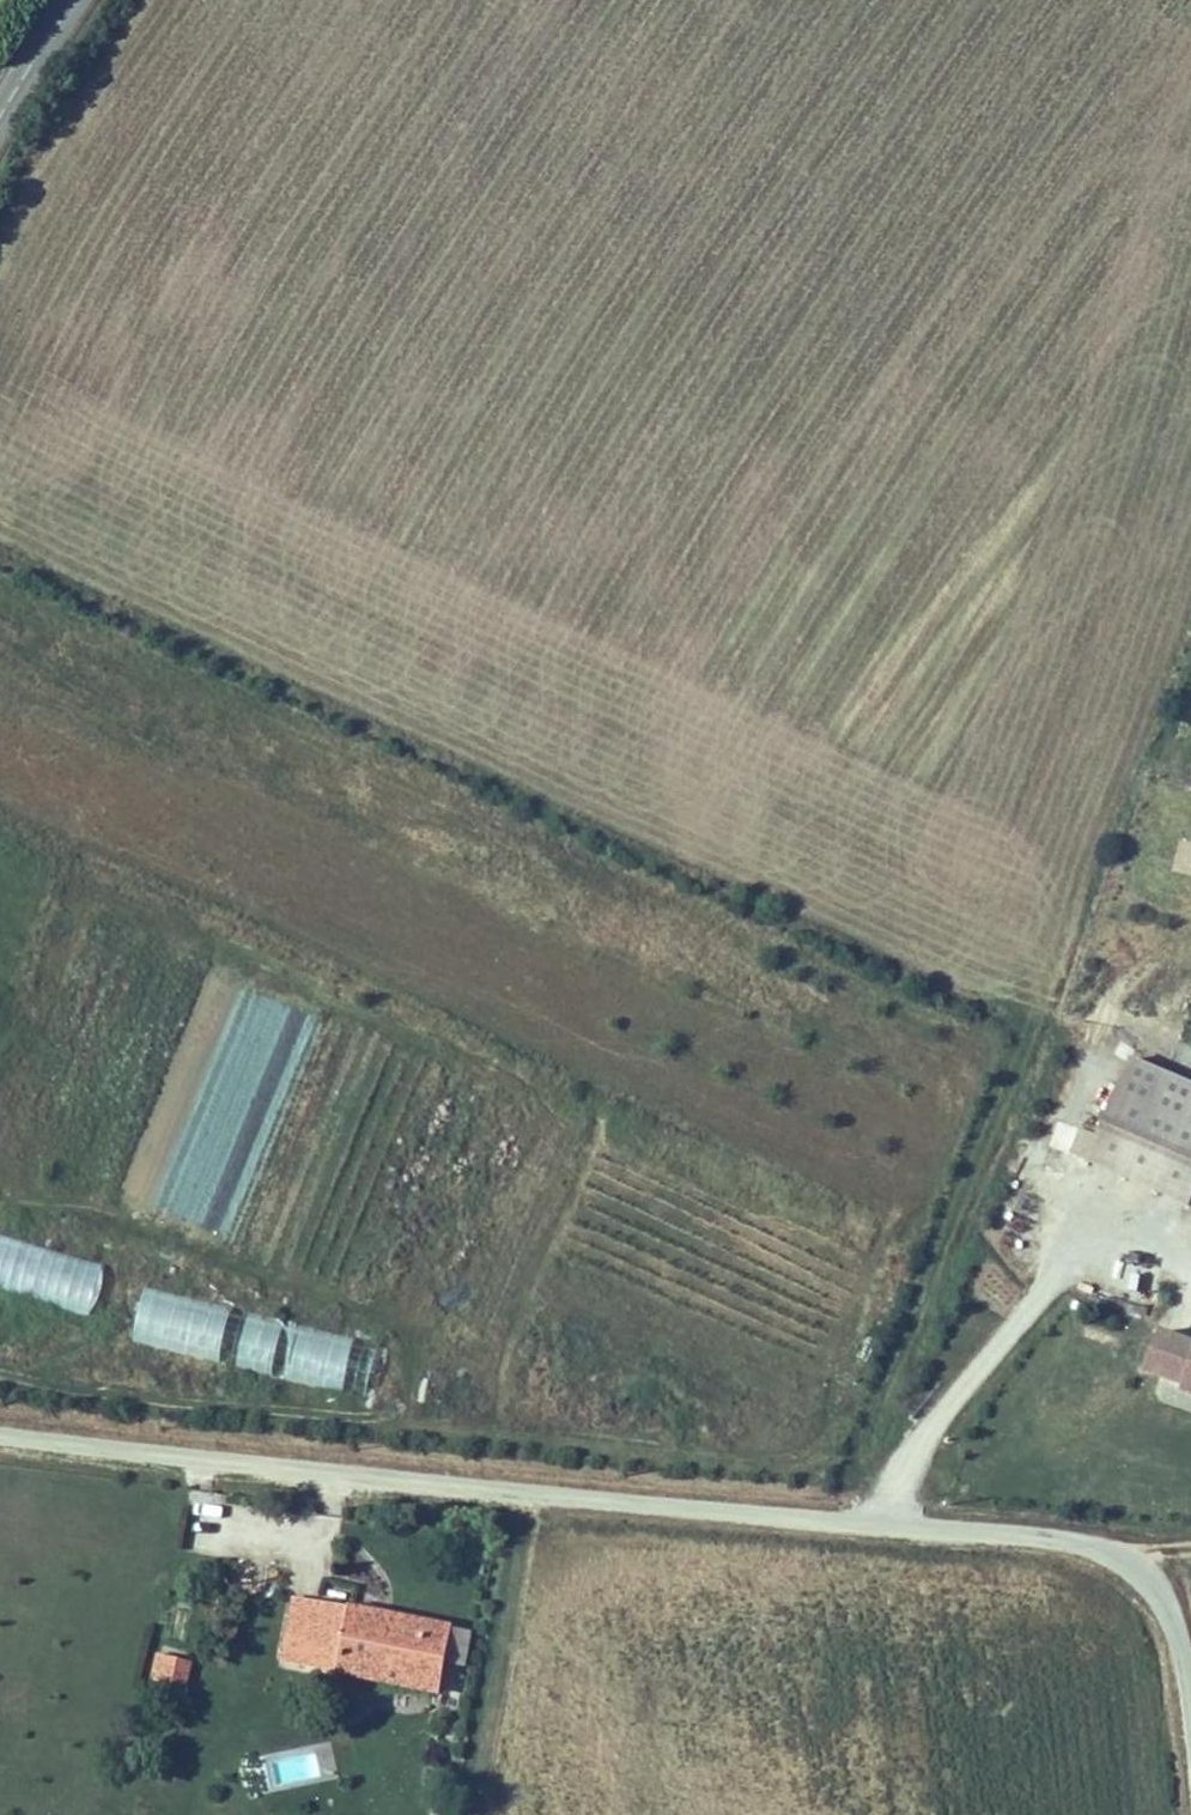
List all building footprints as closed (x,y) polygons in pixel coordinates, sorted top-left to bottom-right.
[(1129,1057),(1095,1135),(1084,1160),(1083,1161),(1186,1208),(1190,1196),(1190,1083),(1129,1057)] [(1069,1154),(1084,1160),(1095,1135),(1080,1128),(1069,1154)] [(0,1233),(0,1293),(89,1320),(105,1264),(0,1233)] [(380,1343),(146,1286),(131,1340),(366,1399),(380,1343)] [(1157,1328),(1142,1374),(1179,1387),(1178,1393),(1190,1398),(1190,1340),(1157,1328)] [(336,1676),(349,1607),(292,1597),(280,1665),(336,1676)] [(336,1678),(440,1697),(446,1665),(452,1629),(453,1625),(349,1606),(349,1607),(336,1676),(336,1678)] [(452,1629),(446,1665),(466,1668),(473,1632),(452,1629)] [(193,1663),(156,1655),(149,1686),(185,1695),(193,1663)]
